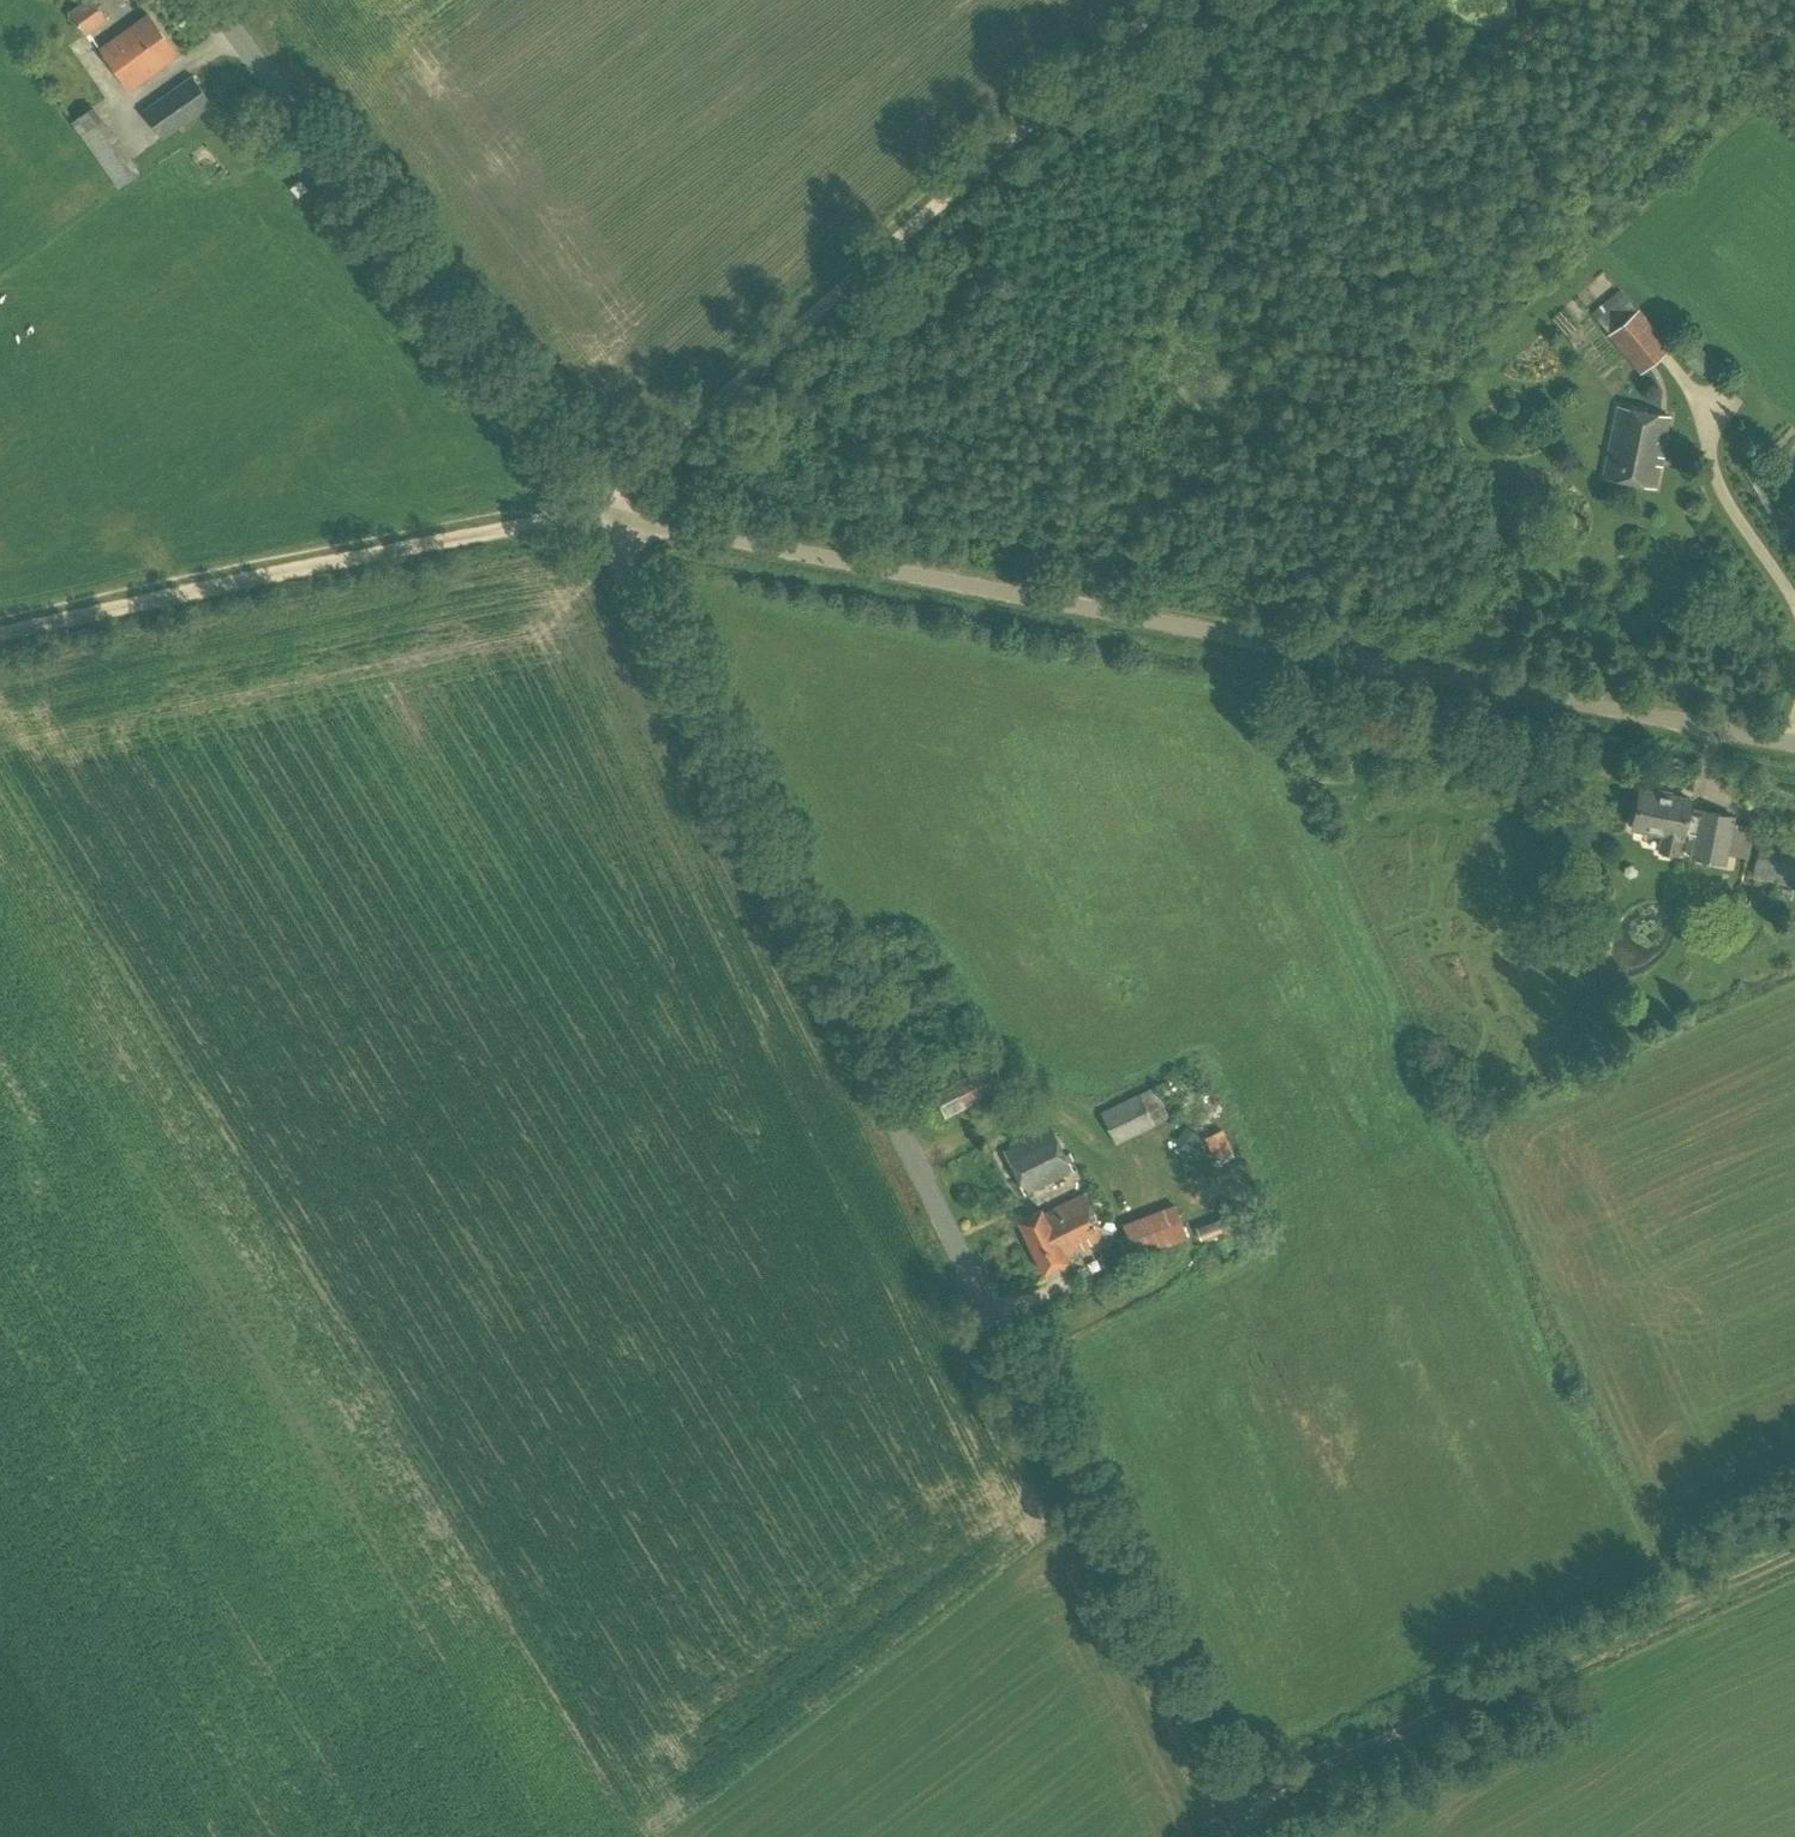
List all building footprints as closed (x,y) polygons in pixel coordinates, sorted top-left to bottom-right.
[(108,21),(94,0),(85,0),(68,11),(86,36),(108,21)] [(100,48),(127,86),(130,91),(161,68),(178,56),(148,14),(100,48)] [(163,140),(213,105),(193,75),(142,111),(163,140)] [(118,190),(141,173),(103,119),(93,105),(71,122),(80,135),(118,190)] [(290,188),(295,193),(298,197),(307,189),(300,180),(290,188)] [(1669,348),(1638,311),(1625,295),(1620,289),(1592,312),(1597,318),(1600,323),(1609,335),(1610,334),(1642,371),(1669,348)] [(1655,487),(1669,417),(1618,406),(1603,477),(1655,487)] [(1632,827),(1663,834),(1660,850),(1677,853),(1680,837),(1683,837),(1684,833),(1696,835),(1692,857),(1725,863),(1726,854),(1749,858),(1755,826),(1733,821),(1734,817),(1701,810),(1700,814),(1688,811),(1690,800),(1640,790),(1632,827)] [(1794,884),(1794,850),(1760,843),(1752,878),(1794,888),(1794,884)] [(934,1092),(946,1116),(1005,1087),(993,1063),(934,1092)] [(1116,1144),(1170,1117),(1155,1085),(1100,1112),(1116,1144)] [(1023,1196),(1074,1172),(1053,1126),(1002,1150),(1023,1196)] [(1201,1137),(1186,1127),(1178,1138),(1193,1149),(1201,1137)] [(1219,1165),(1235,1157),(1233,1152),(1234,1151),(1223,1128),(1204,1137),(1215,1160),(1216,1160),(1219,1165)] [(1066,1258),(1106,1238),(1084,1193),(1043,1213),(1042,1209),(1018,1221),(1044,1273),(1067,1261),(1066,1258)] [(1126,1262),(1188,1239),(1175,1204),(1122,1224),(1126,1233),(1116,1238),(1126,1262)] [(1231,1231),(1226,1219),(1197,1230),(1201,1241),(1231,1231)] [(1121,1264),(1114,1249),(1098,1257),(1105,1271),(1121,1264)]
